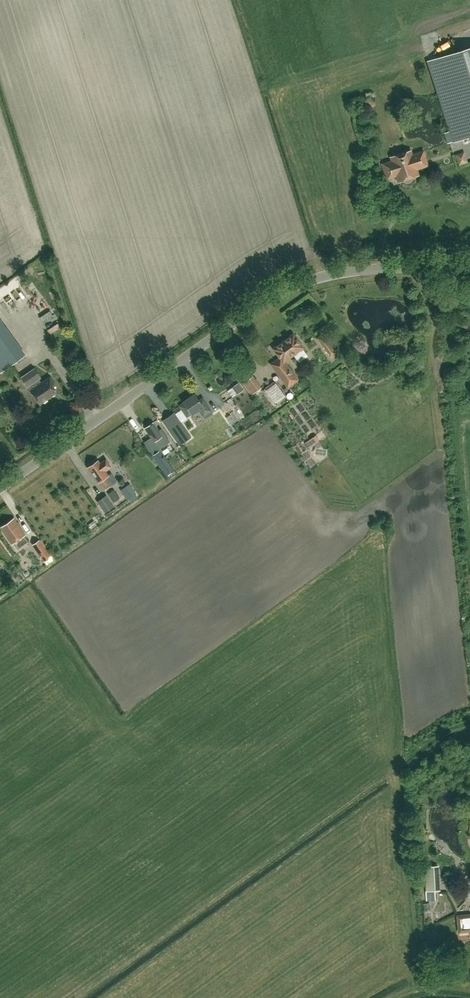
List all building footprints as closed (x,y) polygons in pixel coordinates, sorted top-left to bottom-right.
[(428,60),(454,141),(469,135),(469,47),(428,60)] [(418,174),(415,163),(419,161),(416,152),(412,154),(410,150),(391,156),(392,160),(382,163),(387,178),(396,174),(398,180),(406,178),(405,176),(410,174),(410,176),(418,174)] [(462,166),(469,164),(469,161),(469,156),(460,158),(462,166)] [(25,354),(0,320),(0,371),(0,372),(25,354)] [(297,358),(306,351),(303,347),(294,333),(274,348),(281,357),(272,363),(289,386),(298,379),(284,360),(294,353),(297,358)] [(332,354),(336,351),(325,337),(321,340),(332,354)] [(41,382),(39,379),(40,377),(34,368),(21,378),(27,387),(28,386),(31,390),(30,390),(40,404),(56,393),(51,385),(54,382),(50,377),(41,382)] [(251,396),(262,388),(253,376),(243,384),(251,396)] [(280,389),(275,381),(265,388),(270,396),(280,389)] [(203,398),(199,401),(195,394),(184,402),(185,403),(181,406),(188,416),(192,413),(193,414),(200,409),(204,416),(212,410),(203,398)] [(316,397),(307,400),(310,407),(318,404),(316,397)] [(221,432),(235,425),(231,416),(237,413),(235,409),(214,418),(221,432)] [(174,413),(163,420),(180,445),(190,437),(174,413)] [(291,424),(299,432),(306,425),(299,417),(291,424)] [(145,443),(153,455),(160,450),(159,448),(169,441),(161,429),(159,431),(153,423),(145,429),(152,438),(145,443)] [(320,434),(313,439),(318,445),(325,440),(320,434)] [(174,470),(160,450),(153,455),(152,456),(166,475),(174,470)] [(111,467),(106,459),(100,463),(98,461),(87,468),(98,483),(100,482),(105,490),(110,486),(105,478),(108,475),(105,471),(111,467)] [(113,502),(119,498),(114,490),(108,494),(113,502)] [(114,506),(106,495),(97,502),(104,513),(114,506)] [(30,542),(25,535),(14,518),(0,528),(11,544),(16,541),(20,548),(30,542)] [(46,564),(53,559),(51,557),(52,556),(39,539),(31,545),(44,562),(45,562),(46,564)] [(438,866),(425,867),(426,901),(435,900),(435,891),(440,890),(438,866)] [(457,916),(459,932),(469,931),(469,915),(457,916)]
